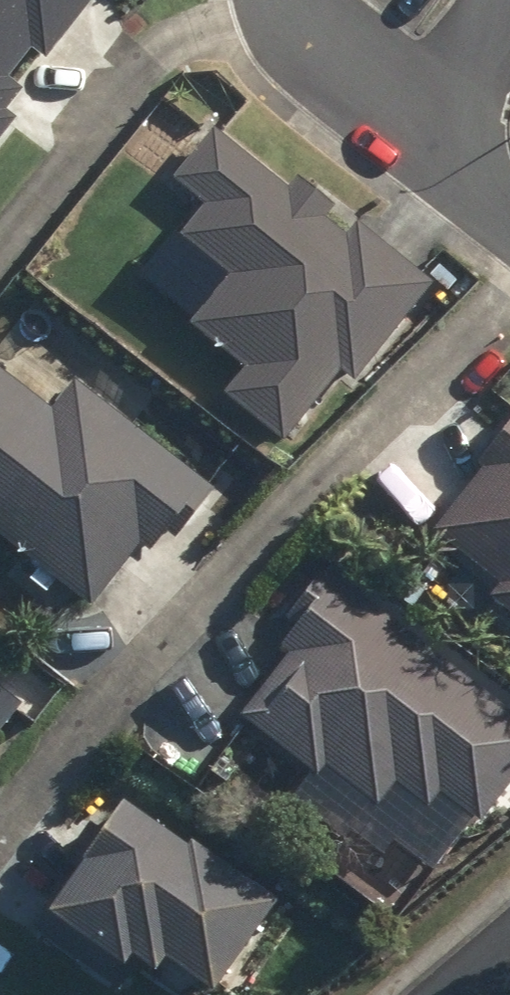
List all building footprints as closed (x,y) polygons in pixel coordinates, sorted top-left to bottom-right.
[(91,0),(0,0),(0,140),(17,119),(6,110),(23,89),(7,76),(31,45),(47,57),(91,0)] [(244,365),(222,393),(283,440),(339,370),(354,381),(436,279),(357,217),(345,232),(325,216),(335,204),(296,173),(286,186),(211,127),(172,176),(206,203),(181,235),(229,273),(190,323),(244,365)] [(74,379),(53,407),(0,367),(0,535),(91,605),(138,544),(149,552),(167,529),(178,538),(216,488),(74,379)] [(509,613),(509,421),(477,462),(483,467),(431,532),(498,584),(488,596),(509,613)] [(326,565),(286,615),(296,623),(281,642),(290,649),(238,713),(316,775),(325,763),(376,804),(394,781),(427,807),(439,792),(478,822),(509,782),(509,711),(326,565)] [(22,702),(0,685),(0,731),(22,702)] [(62,856),(76,866),(32,927),(115,987),(129,968),(122,963),(128,954),(151,971),(162,956),(209,990),(275,899),(188,836),(182,845),(121,800),(102,825),(91,817),(62,856)]
